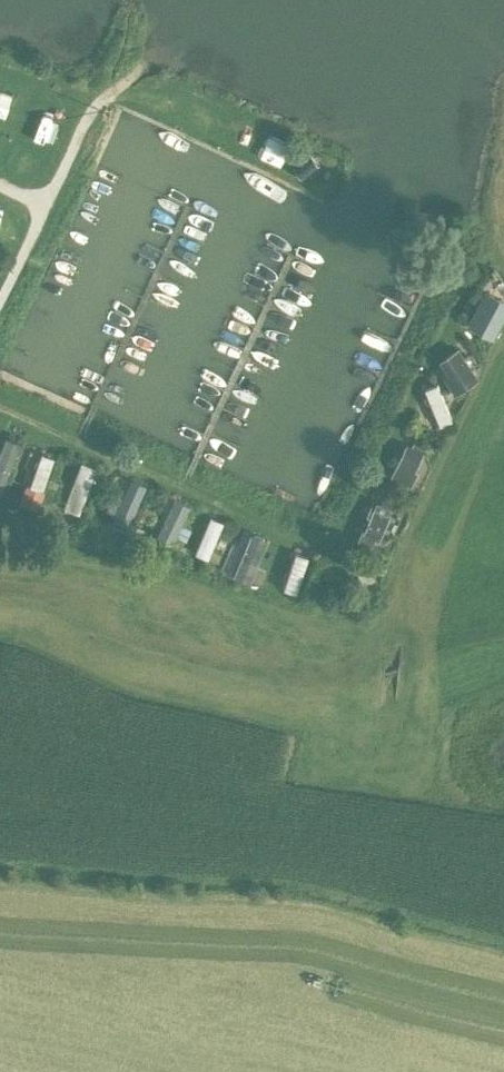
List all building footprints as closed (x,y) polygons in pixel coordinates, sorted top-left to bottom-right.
[(9,113),(15,89),(0,85),(0,111),(9,113)] [(258,159),(272,166),(283,144),(268,138),(258,159)] [(291,166),(311,176),(318,162),(299,152),(291,166)] [(476,321),(503,331),(503,290),(489,284),(476,321)] [(449,372),(443,376),(455,393),(479,377),(458,345),(440,358),(449,372)] [(442,423),(458,417),(444,379),(428,385),(442,423)] [(15,418),(0,412),(0,451),(15,418)] [(25,438),(10,432),(0,458),(0,490),(4,492),(25,438)] [(423,448),(417,433),(412,445),(406,441),(391,474),(410,484),(418,469),(414,467),(423,449),(423,448)] [(25,439),(4,494),(39,507),(60,453),(25,439)] [(70,497),(87,503),(102,463),(85,457),(70,497)] [(60,497),(71,462),(58,458),(47,493),(60,497)] [(132,524),(152,480),(139,474),(118,518),(132,524)] [(179,493),(164,533),(180,539),(194,499),(179,493)] [(392,497),(385,494),(382,501),(380,500),(377,506),(371,503),(367,513),(369,514),(362,530),(379,538),(390,512),(387,510),(389,506),(397,510),(399,504),(391,500),(392,497)] [(211,510),(199,549),(215,554),(227,515),(211,510)] [(115,517),(111,527),(124,533),(129,523),(115,517)] [(252,527),(237,571),(256,578),(271,533),(252,527)] [(286,586),(303,590),(312,550),(295,546),(286,586)]
